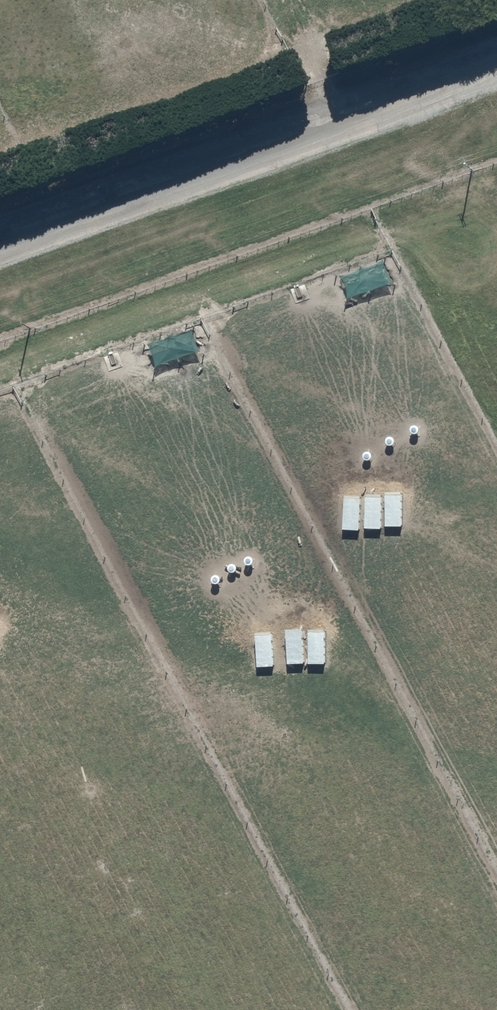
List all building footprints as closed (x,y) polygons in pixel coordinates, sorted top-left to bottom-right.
[(384,273),(383,259),(374,267),(361,268),(352,274),(339,276),(346,286),(346,298),(356,292),(369,291),(378,285),(392,284),(384,273)] [(194,342),(193,328),(184,335),(171,337),(162,343),(148,345),(156,354),(156,367),(166,361),(178,360),(188,354),(202,353),(194,342)] [(410,432),(412,434),(413,434),(414,435),(416,434),(417,434),(418,433),(419,431),(419,430),(419,428),(418,427),(417,426),(415,425),(414,425),(412,426),(411,427),(410,428),(410,429),(410,431),(410,432)] [(385,443),(386,444),(387,445),(389,445),(390,445),(392,444),(393,443),(393,442),(393,440),(393,439),(392,437),(391,436),(390,436),(388,436),(387,436),(385,437),(384,439),(384,440),(384,442),(385,443)] [(363,458),(364,459),(365,460),(367,460),(368,460),(370,459),(371,458),(371,457),(371,455),(371,454),(370,452),(369,451),(368,451),(366,451),(365,451),(363,452),(362,453),(362,455),(362,457),(363,458)] [(401,494),(386,494),(384,526),(400,527),(401,494)] [(381,497),(366,496),(364,529),(380,529),(381,497)] [(360,498),(344,498),(343,530),(358,531),(360,498)] [(244,564),(245,565),(247,566),(248,566),(250,566),(251,565),(252,564),(253,563),(253,561),(253,560),(252,558),(251,557),(249,557),(248,557),(246,557),(245,558),(244,559),(243,561),(243,563),(244,564)] [(227,571),(228,572),(229,573),(231,573),(232,573),(234,572),(235,571),(236,570),(236,568),(235,567),(235,566),(233,565),(232,564),(230,564),(229,564),(228,565),(227,567),(226,568),(226,570),(227,571)] [(211,581),(212,582),(213,583),(215,583),(216,583),(218,582),(219,581),(220,580),(220,578),(219,577),(219,575),(217,574),(216,574),(215,574),(213,574),(212,575),(211,576),(210,578),(210,579),(211,581)] [(302,630),(286,630),(288,663),(303,662),(302,630)] [(322,632),(307,633),(308,665),(324,665),(322,632)] [(270,634),(255,634),(256,667),(271,667),(270,634)]
